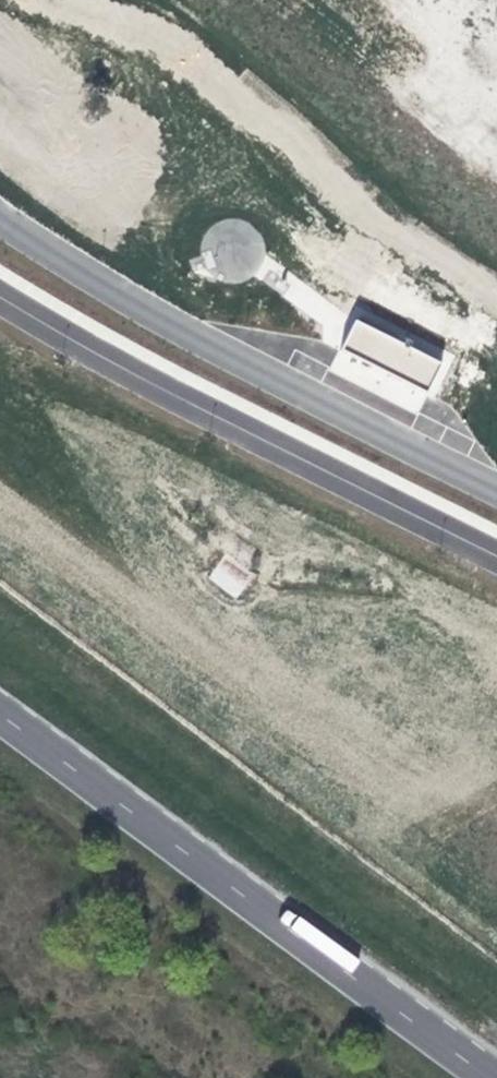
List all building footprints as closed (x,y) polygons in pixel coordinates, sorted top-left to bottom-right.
[(356,321),(343,347),(425,387),(438,355),(356,321)] [(218,564),(211,584),(239,594),(246,574),(218,564)]
